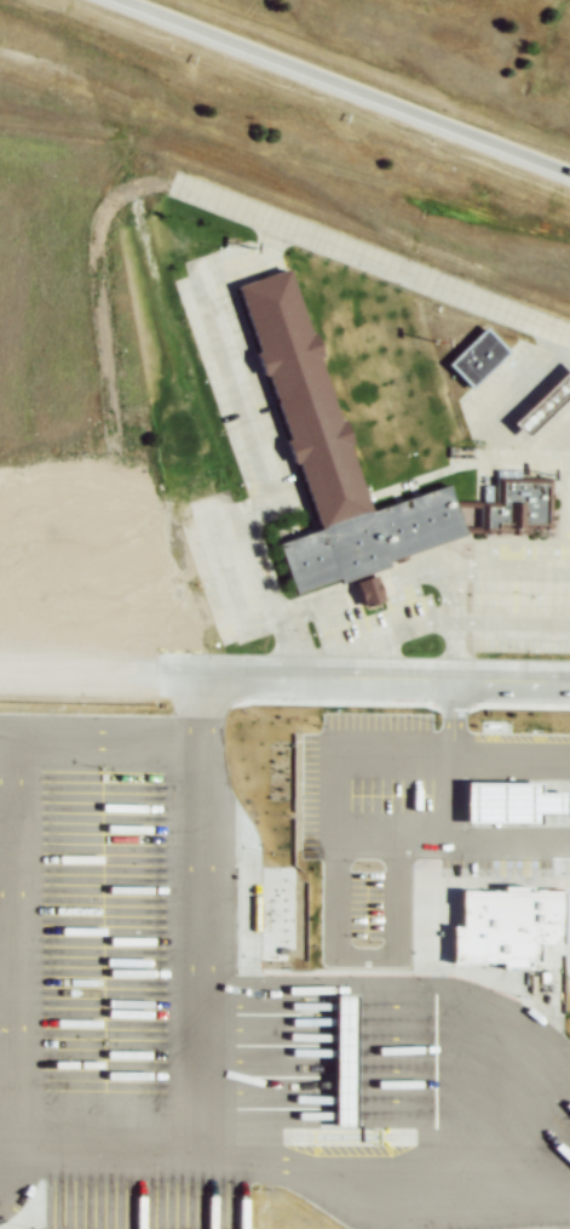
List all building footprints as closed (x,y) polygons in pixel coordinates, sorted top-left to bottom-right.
[(226,290),(284,270),(365,514),(447,487),(464,537),(292,595),(276,545),(307,535),(226,290)] [(443,362),(467,388),(505,351),(480,326),(443,362)] [(568,367),(508,425),(520,438),(569,389),(569,370),(568,367)] [(479,481),(479,533),(500,533),(500,527),(551,528),(551,475),(497,475),(497,481),(479,481)]
